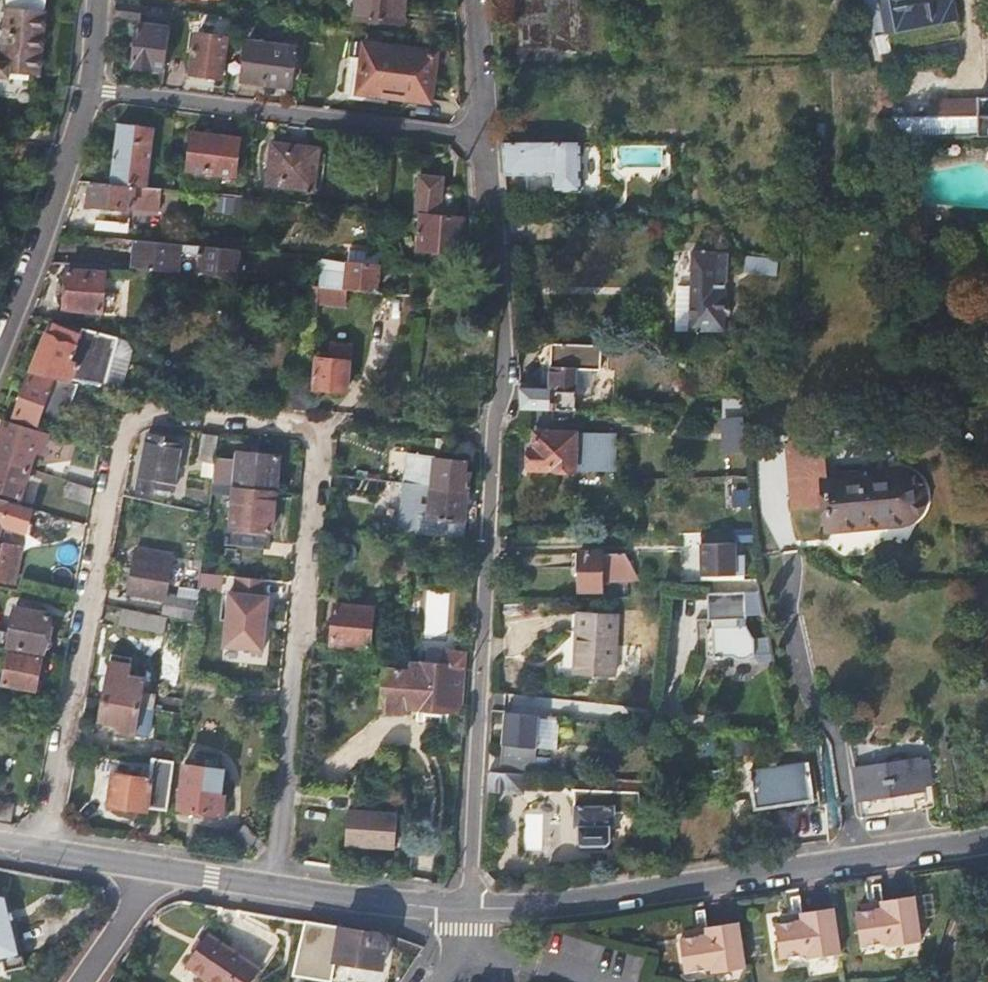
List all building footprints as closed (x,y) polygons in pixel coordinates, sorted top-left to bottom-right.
[(357,17),(403,24),(406,0),(358,0),(357,17)] [(958,21),(888,36),(880,0),(844,0),(846,8),(865,4),(878,55),(961,37),(958,21)] [(958,21),(953,0),(906,9),(904,0),(880,0),(888,36),(958,21)] [(142,5),(115,1),(113,16),(140,18),(142,5)] [(3,60),(0,60),(0,76),(14,76),(14,71),(41,73),(47,7),(8,6),(3,60)] [(134,66),(164,69),(169,29),(138,26),(134,66)] [(226,38),(198,34),(193,74),(221,77),(226,38)] [(296,47),(249,41),(244,81),(292,87),(296,47)] [(437,55),(364,45),(358,92),(431,102),(437,55)] [(896,138),(987,136),(987,97),(978,97),(978,116),(896,117),(896,138)] [(902,100),(902,115),(926,114),(925,98),(902,100)] [(119,122),(112,182),(146,186),(152,127),(119,122)] [(188,170),(236,176),(241,138),(194,132),(188,170)] [(267,184),(315,190),(320,149),(271,142),(267,184)] [(583,142),(504,143),(506,175),(556,176),(556,193),(583,193),(583,142)] [(418,212),(423,212),(419,250),(461,255),(464,217),(456,216),(459,191),(443,188),(443,177),(422,176),(418,212)] [(112,182),(92,180),(89,206),(133,210),(134,202),(156,205),(157,196),(163,196),(163,188),(146,186),(112,182)] [(240,251),(135,240),(131,270),(154,272),(237,280),(240,251)] [(728,313),(730,254),(695,254),(692,288),(681,287),(678,331),(727,334),(728,319),(732,319),(732,314),(728,313)] [(780,261),(748,257),(745,273),(777,278),(780,261)] [(348,263),(323,260),(320,287),(344,289),(348,263)] [(347,289),(376,292),(378,266),(348,263),(344,289),(347,289)] [(66,271),(64,309),(104,314),(107,274),(66,271)] [(320,287),(310,286),(307,309),(318,310),(319,302),(319,301),(320,287)] [(344,289),(320,287),(319,301),(345,304),(347,289),(344,289)] [(408,310),(417,309),(417,300),(407,301),(408,310)] [(34,364),(31,372),(72,381),(106,390),(118,342),(118,338),(82,329),(80,335),(48,324),(39,351),(34,353),(31,361),(34,364)] [(124,343),(118,342),(106,390),(123,394),(131,356),(124,343)] [(542,387),(520,387),(521,403),(521,408),(553,410),(576,412),(578,371),(603,372),(603,347),(554,344),(538,352),(543,368),(542,387)] [(316,371),(315,389),(348,393),(352,347),(333,345),(332,356),(318,354),(317,362),(314,362),(314,370),(316,371)] [(72,381),(31,372),(17,415),(38,422),(42,410),(69,419),(78,387),(71,385),(72,381)] [(292,381),(290,410),(307,412),(310,383),(292,381)] [(553,410),(521,408),(520,427),(534,428),(534,448),(530,448),(529,469),(574,471),(575,434),(550,433),(550,427),(552,427),(553,410)] [(748,450),(745,419),(724,418),(727,452),(748,450)] [(0,436),(0,459),(30,468),(38,440),(2,429),(0,436)] [(215,463),(219,436),(203,434),(199,461),(207,462),(215,463)] [(164,439),(147,436),(138,491),(155,494),(157,489),(173,491),(181,445),(164,444),(164,439)] [(786,444),(790,494),(822,492),(821,476),(818,439),(786,444)] [(235,486),(275,490),(279,457),(239,453),(236,471),(230,471),(230,477),(236,477),(235,486)] [(0,459),(0,492),(21,498),(30,468),(0,459)] [(432,486),(468,489),(469,475),(464,474),(465,462),(436,459),(434,467),(420,466),(418,484),(432,486)] [(213,474),(215,463),(207,462),(205,471),(213,474)] [(95,487),(97,473),(70,464),(65,478),(69,479),(95,487)] [(822,492),(790,494),(791,508),(823,505),(825,529),(901,523),(905,522),(909,519),(914,516),(917,512),(920,508),(922,503),(923,498),(923,493),(921,487),(919,483),(916,479),(913,475),(908,472),(904,470),(899,469),(821,476),(822,492)] [(378,480),(354,478),(344,477),(343,492),(376,496),(378,480)] [(91,504),(95,487),(69,479),(64,495),(91,504)] [(426,535),(464,539),(467,524),(465,523),(430,519),(432,486),(418,484),(407,483),(405,514),(401,512),(401,529),(426,532),(426,535)] [(270,531),(275,490),(235,486),(233,501),(228,499),(227,505),(232,505),(230,526),(270,531)] [(465,523),(468,489),(432,486),(430,519),(465,523)] [(0,498),(0,529),(4,518),(15,520),(19,503),(0,498)] [(736,530),(736,535),(737,541),(752,540),(752,531),(752,529),(736,530)] [(6,544),(0,570),(0,579),(15,582),(23,547),(6,544)] [(746,557),(736,555),(737,544),(705,544),(705,577),(745,575),(746,557)] [(129,593),(166,601),(172,555),(139,549),(129,593)] [(603,554),(572,555),(573,570),(580,569),(580,591),(604,590),(604,582),(603,554)] [(604,582),(628,583),(644,582),(627,554),(603,554),(604,582)] [(229,592),(223,647),(264,651),(266,629),(261,628),(262,618),(267,619),(269,596),(264,595),(266,579),(235,576),(234,592),(229,592)] [(760,665),(776,661),(763,592),(711,593),(711,621),(716,620),(716,626),(713,629),(709,629),(710,656),(713,657),(715,658),(717,659),(718,660),(727,660),(730,657),(735,656),(742,659),(751,659),(758,655),(760,665)] [(194,620),(196,601),(169,596),(166,615),(194,620)] [(370,649),(372,608),(335,605),(332,645),(370,649)] [(409,639),(411,608),(395,606),(394,637),(409,639)] [(16,607),(8,644),(42,652),(50,614),(16,607)] [(167,617),(123,609),(121,621),(165,631),(167,617)] [(621,672),(619,613),(580,614),(581,672),(621,672)] [(407,669),(388,667),(385,706),(388,706),(388,711),(389,712),(406,713),(408,709),(409,708),(462,711),(466,653),(429,651),(428,664),(412,663),(411,669),(407,669)] [(40,658),(9,652),(3,683),(34,688),(40,658)] [(112,655),(104,701),(139,706),(181,713),(183,699),(143,692),(146,679),(129,676),(132,659),(112,655)] [(139,706),(104,701),(100,721),(121,724),(120,733),(134,735),(139,706)] [(539,715),(506,712),(499,774),(522,775),(531,775),(539,715)] [(154,743),(152,758),(175,761),(177,746),(154,743)] [(856,770),(861,800),(926,792),(925,787),(933,786),(930,762),(922,763),(922,761),(881,767),(879,749),(863,743),(853,744),(856,770)] [(148,809),(168,813),(175,761),(152,758),(148,777),(112,774),(108,806),(146,811),(148,809)] [(179,809),(218,815),(219,813),(222,814),(225,810),(226,801),(222,797),(224,771),(186,764),(179,809)] [(806,765),(751,773),(757,811),(813,801),(806,765)] [(499,774),(489,773),(488,791),(521,793),(522,775),(499,774)] [(9,824),(13,803),(0,801),(0,823),(9,824)] [(578,827),(582,828),(582,846),(611,845),(610,828),(617,828),(616,806),(578,807),(578,827)] [(378,815),(351,812),(348,850),(390,853),(392,828),(378,827),(378,815)] [(235,837),(254,855),(265,845),(265,843),(246,826),(235,837)] [(3,961),(7,971),(25,966),(5,898),(0,898),(0,962),(3,961)] [(883,911),(857,915),(862,948),(888,945),(890,948),(921,943),(915,900),(883,904),(883,911)] [(842,954),(835,910),(802,915),(804,922),(777,926),(782,959),(808,956),(809,960),(842,954)] [(388,941),(381,931),(376,932),(325,924),(320,956),(336,958),(337,961),(384,969),(388,941)] [(747,969),(740,924),(706,928),(707,936),(681,939),(686,972),(712,969),(713,973),(747,969)] [(191,961),(223,981),(254,981),(262,969),(210,934),(191,961)]
